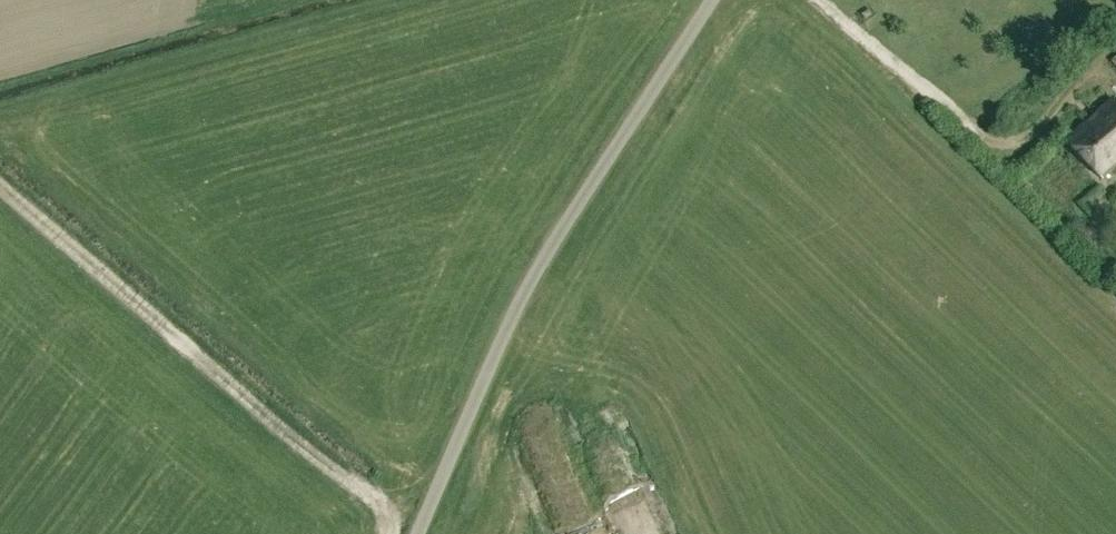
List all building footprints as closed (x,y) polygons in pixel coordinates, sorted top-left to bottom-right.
[(860,10),(864,18),(871,15),(867,7),(860,10)] [(1115,97),(1068,138),(1102,177),(1115,165),(1115,98),(1115,97)]
